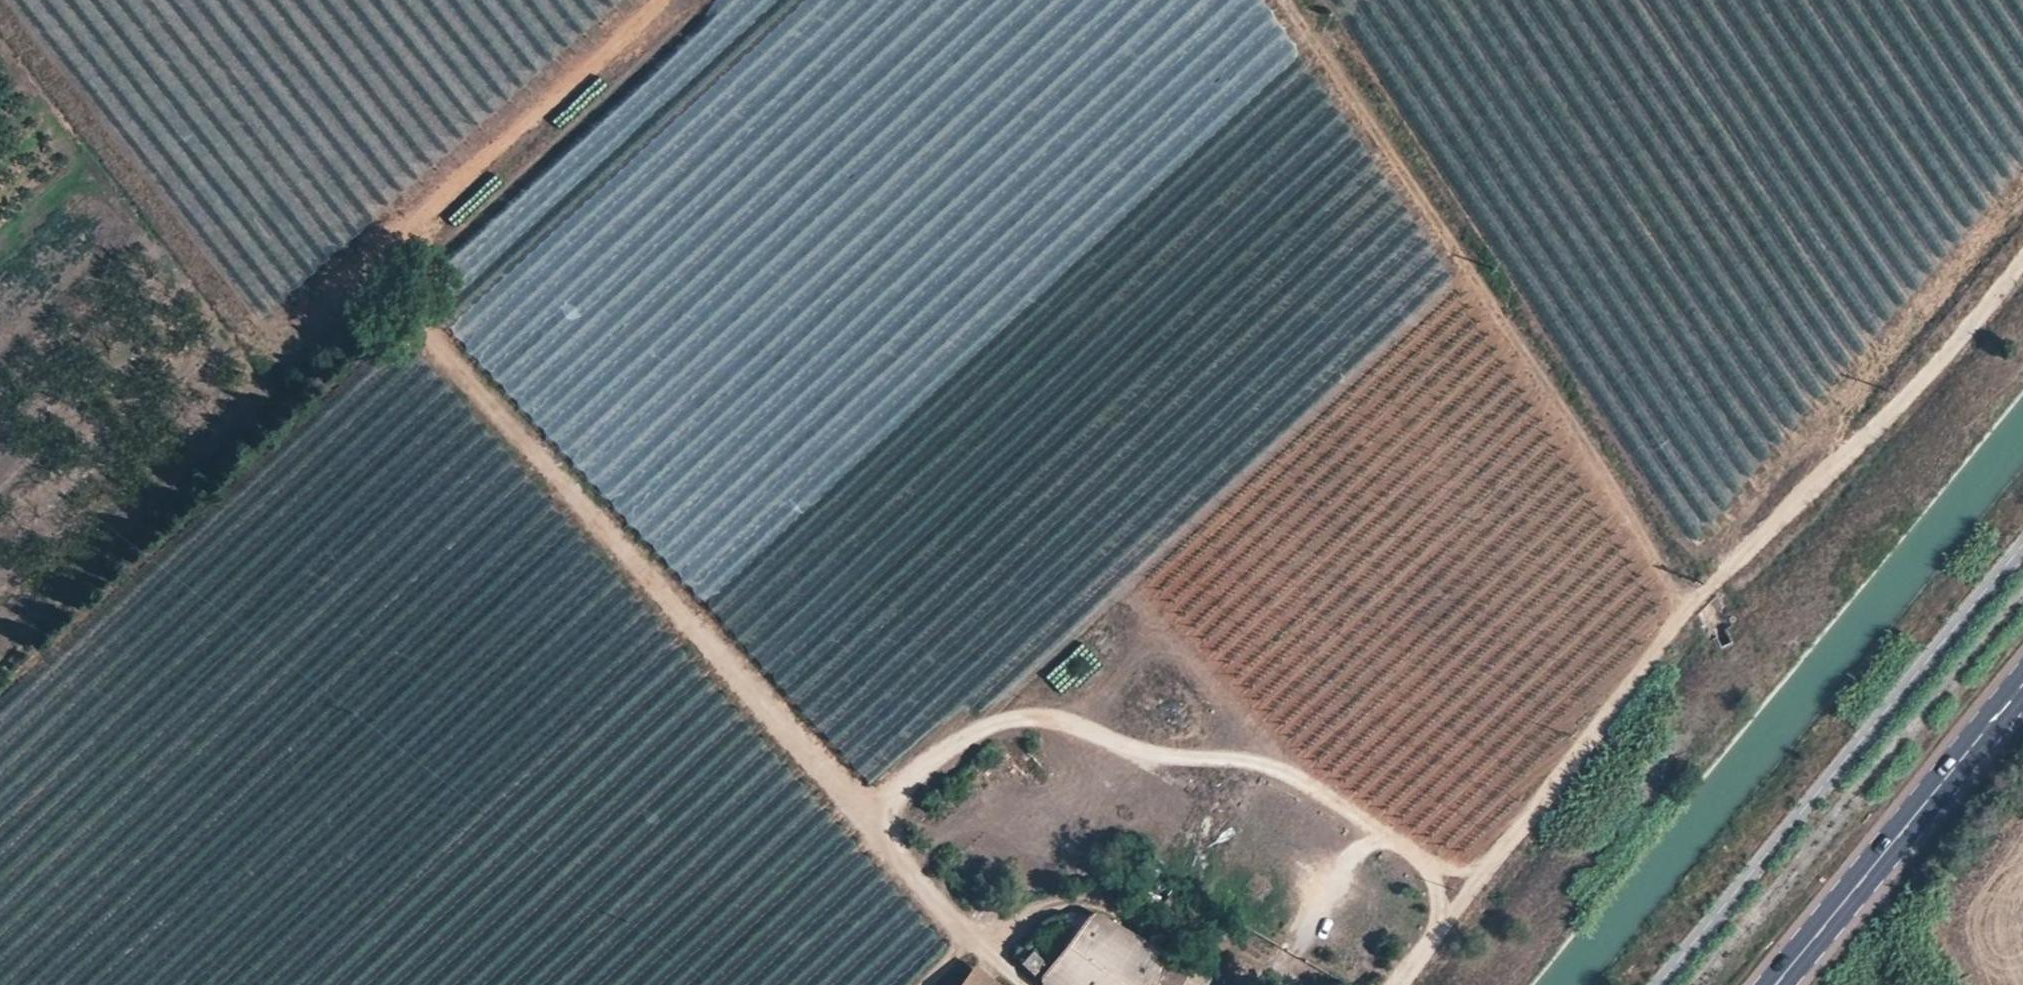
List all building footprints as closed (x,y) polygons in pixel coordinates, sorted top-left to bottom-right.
[(1216,978),(1103,914),(1098,912),(1093,911),(1089,914),(1045,971),(1043,977),(1043,980),(1049,984),(1212,984),(1216,978)] [(1021,962),(1032,972),(1045,960),(1033,949),(1021,962)] [(976,962),(957,984),(1004,984),(976,962)]
